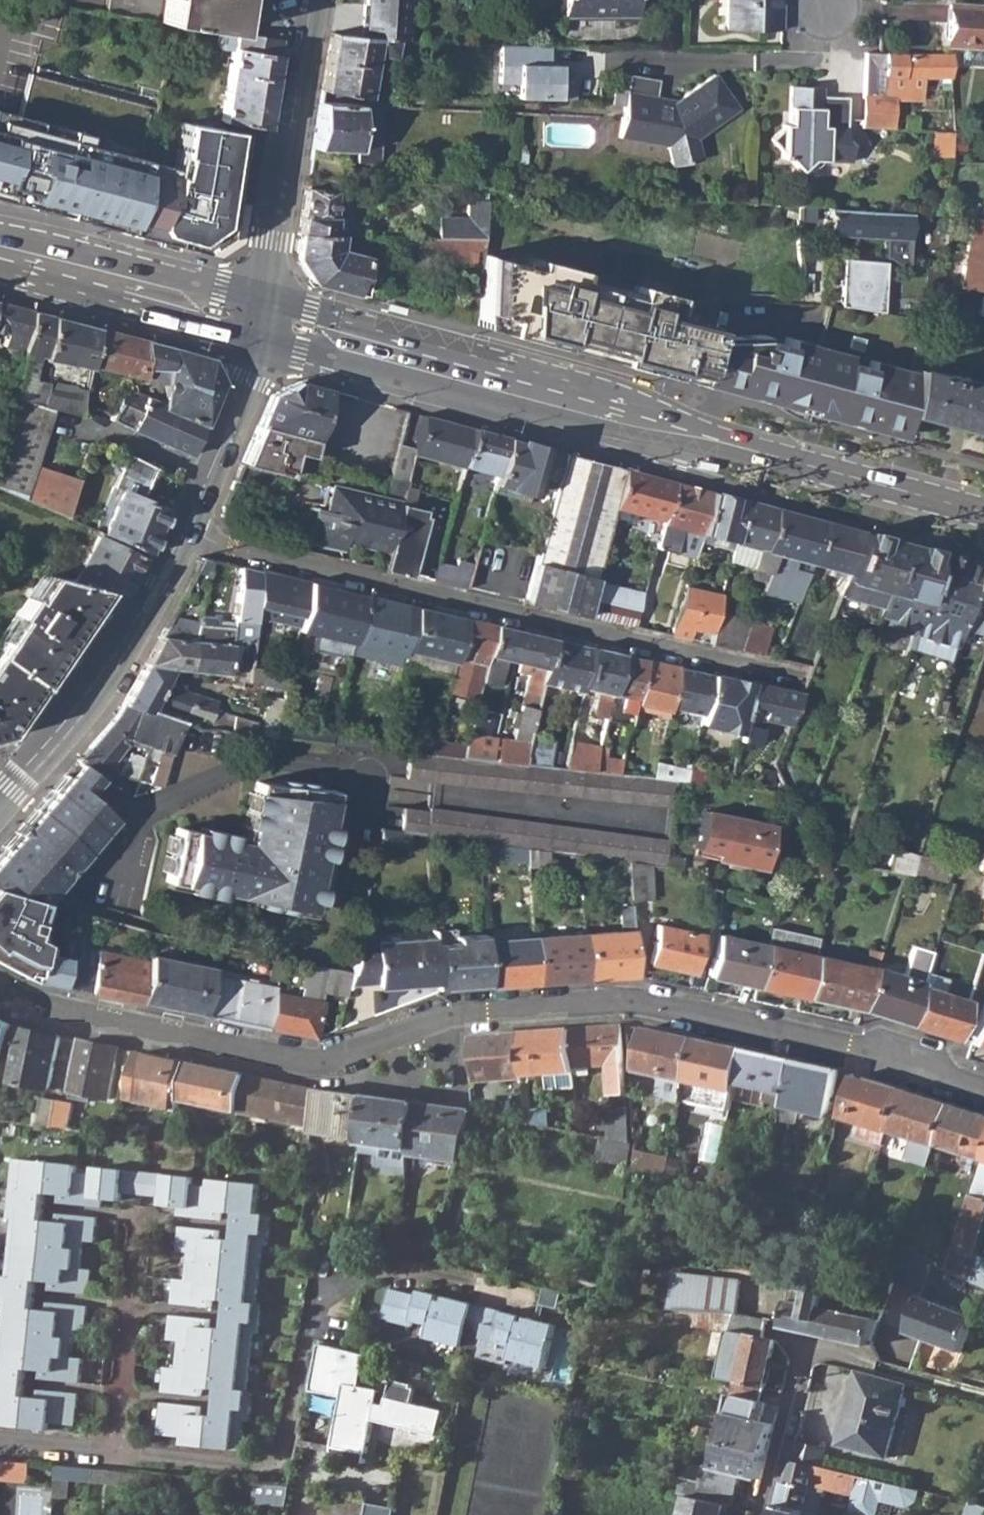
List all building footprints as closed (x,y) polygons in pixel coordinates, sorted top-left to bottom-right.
[(266,133),(222,126),(234,48),(222,46),(219,41),(217,34),(213,32),(0,0),(0,201),(224,262),(248,245),(266,133)] [(231,29),(235,0),(165,0),(162,18),(221,27),(231,29)] [(402,41),(406,0),(363,0),(360,36),(396,40),(402,41)] [(637,16),(637,0),(562,0),(563,13),(637,16)] [(782,27),(782,0),(727,0),(727,26),(782,27)] [(951,5),(948,40),(958,41),(957,51),(961,51),(960,64),(983,66),(983,8),(951,5)] [(515,46),(530,46),(531,13),(516,12),(515,46)] [(281,36),(237,29),(231,29),(221,27),(219,41),(222,46),(234,48),(222,126),(266,133),(281,36)] [(322,89),(366,96),(373,52),(393,55),(393,51),(431,52),(432,42),(402,41),(396,40),(360,36),(331,32),(322,89)] [(866,59),(864,99),(863,115),(862,134),(896,136),(897,105),(923,106),(923,84),(952,86),(954,63),(874,59),(866,59)] [(625,109),(631,77),(620,75),(614,107),(625,109)] [(668,147),(672,168),(701,161),(696,140),(738,112),(715,78),(679,102),(671,108),(657,105),(658,99),(661,83),(631,77),(625,109),(619,139),(668,147)] [(788,166),(798,176),(811,166),(850,168),(850,149),(846,144),(847,103),(822,103),(812,103),(804,92),(791,91),(790,129),(783,129),(783,134),(770,147),(781,159),(781,165),(788,166)] [(812,103),(822,103),(823,93),(804,92),(812,103)] [(314,145),(354,149),(353,159),(375,160),(380,104),(320,99),(314,145)] [(657,105),(671,108),(679,102),(658,99),(657,105)] [(951,160),(949,139),(932,138),(934,159),(951,160)] [(338,232),(348,232),(350,215),(332,213),(336,190),(305,186),(298,231),(338,232)] [(477,227),(477,236),(484,236),(485,217),(486,201),(475,200),(473,223),(477,227)] [(826,232),(868,235),(870,210),(829,207),(826,232)] [(868,235),(908,239),(910,213),(870,210),(868,235)] [(983,316),(983,221),(981,220),(978,233),(965,231),(962,249),(966,254),(964,266),(960,265),(956,287),(979,291),(975,316),(983,316)] [(437,235),(467,236),(467,225),(437,223),(437,235)] [(335,249),(338,232),(298,231),(294,255),(311,281),(333,286),(367,295),(376,259),(347,252),(339,252),(335,249)] [(354,244),(376,250),(380,233),(356,232),(354,244)] [(418,263),(482,265),(482,261),(483,252),(484,236),(477,236),(467,236),(437,235),(420,234),(418,263)] [(529,264),(483,252),(482,261),(482,265),(480,290),(478,324),(573,349),(664,372),(668,374),(670,366),(689,379),(697,373),(707,337),(710,323),(667,312),(672,292),(634,283),(631,294),(574,279),(577,268),(531,256),(529,264)] [(841,257),(838,307),(852,308),(881,312),(885,260),(841,257)] [(398,303),(383,299),(381,306),(396,310),(398,303)] [(3,345),(22,351),(33,311),(0,302),(0,330),(2,331),(0,337),(5,339),(3,345)] [(821,305),(811,344),(840,351),(852,308),(838,307),(821,305)] [(804,410),(886,433),(891,410),(899,412),(908,365),(916,317),(881,312),(852,308),(840,351),(811,344),(781,336),(778,344),(762,340),(707,337),(697,373),(695,381),(709,385),(783,405),(785,400),(804,406),(804,410)] [(52,407),(79,414),(80,408),(87,361),(95,327),(33,311),(22,351),(10,397),(52,407)] [(95,327),(87,361),(136,375),(146,340),(95,327)] [(131,427),(191,454),(222,379),(211,358),(146,340),(136,375),(136,380),(164,382),(161,403),(137,390),(133,396),(122,389),(112,413),(133,424),(131,427)] [(908,365),(899,412),(915,416),(925,370),(908,365)] [(983,435),(983,382),(927,366),(925,370),(915,416),(983,435)] [(272,475),(287,478),(292,455),(310,459),(328,389),(300,380),(271,395),(241,465),(272,475)] [(27,498),(37,464),(52,407),(10,397),(0,440),(0,486),(27,498)] [(793,408),(804,410),(804,406),(785,400),(783,405),(793,408)] [(895,436),(899,412),(891,410),(886,433),(895,436)] [(416,449),(415,452),(464,465),(474,428),(425,415),(416,449)] [(464,465),(498,474),(508,437),(474,428),(464,465)] [(538,474),(559,480),(559,476),(566,452),(508,437),(498,474),(496,481),(532,490),(534,491),(538,474)] [(415,452),(416,449),(399,445),(391,477),(408,482),(415,452)] [(536,563),(596,579),(613,516),(615,507),(625,468),(583,457),(566,452),(559,476),(559,480),(556,486),(553,500),(536,563)] [(121,490),(104,533),(149,550),(151,548),(167,509),(141,498),(154,467),(126,453),(112,486),(121,490)] [(77,477),(37,464),(27,498),(65,515),(77,477)] [(234,481),(267,490),(272,475),(241,465),(234,481)] [(625,468),(615,507),(636,512),(664,519),(675,481),(625,468)] [(173,469),(171,475),(180,480),(182,474),(173,469)] [(738,477),(717,472),(715,480),(736,485),(738,477)] [(530,498),(532,490),(496,481),(494,490),(530,498)] [(657,547),(678,551),(686,524),(702,529),(712,491),(675,481),(664,519),(657,547)] [(402,502),(402,505),(412,507),(418,487),(407,484),(402,502)] [(347,540),(389,551),(402,505),(402,502),(335,486),(328,510),(320,508),(312,540),(346,549),(347,540)] [(553,500),(556,486),(528,519),(488,510),(472,570),(467,587),(527,600),(536,563),(553,500)] [(710,534),(737,542),(746,500),(712,491),(702,529),(697,551),(708,553),(712,541),(709,540),(710,534)] [(746,500),(737,542),(761,547),(756,567),(769,572),(776,552),(767,549),(779,509),(746,500)] [(424,510),(412,507),(402,505),(389,551),(385,568),(410,574),(426,516),(423,515),(424,510)] [(615,507),(613,516),(634,521),(636,512),(615,507)] [(769,572),(764,590),(798,599),(811,561),(825,521),(779,509),(776,552),(769,572)] [(811,561),(849,573),(865,532),(825,521),(811,561)] [(101,532),(98,537),(145,557),(149,550),(104,533),(101,532)] [(841,594),(883,604),(901,541),(865,532),(849,573),(841,594)] [(98,537),(74,578),(103,587),(117,590),(127,592),(145,557),(98,537)] [(884,623),(912,632),(938,551),(901,541),(883,604),(879,615),(885,616),(884,623)] [(732,562),(756,567),(761,547),(737,542),(732,562)] [(924,647),(930,648),(936,646),(939,639),(954,643),(980,562),(938,551),(912,632),(923,634),(921,641),(924,647)] [(196,568),(208,570),(212,559),(201,556),(196,568)] [(438,580),(467,587),(472,570),(437,561),(435,569),(438,580)] [(983,646),(983,563),(980,562),(954,643),(982,651),(983,646)] [(527,600),(587,614),(595,582),(596,579),(536,563),(527,600)] [(172,668),(187,670),(192,641),(235,646),(242,646),(252,639),(255,616),(256,606),(262,571),(240,566),(231,622),(198,615),(198,621),(171,616),(144,665),(172,668)] [(262,571),(256,606),(300,616),(308,581),(262,571)] [(2,732),(67,639),(103,587),(45,572),(0,637),(0,733),(2,732)] [(308,581),(300,616),(298,625),(298,630),(315,634),(312,649),(350,658),(351,653),(364,594),(308,581)] [(643,594),(595,582),(587,614),(635,625),(643,594)] [(364,594),(351,653),(400,664),(414,606),(364,594)] [(674,634),(693,639),(701,608),(682,603),(674,634)] [(256,606),(255,616),(298,625),(300,616),(256,606)] [(467,618),(414,606),(400,664),(452,676),(467,618)] [(480,682),(494,624),(467,618),(452,676),(448,691),(476,698),(480,682)] [(742,650),(764,655),(773,628),(753,621),(742,650)] [(508,658),(522,662),(546,668),(553,638),(494,624),(480,682),(501,687),(508,658)] [(544,678),(542,684),(583,693),(584,687),(593,647),(553,638),(546,668),(544,678)] [(192,641),(187,670),(241,674),(246,651),(236,649),(235,646),(192,641)] [(983,750),(983,646),(982,651),(953,741),(983,750)] [(584,687),(604,692),(611,694),(621,654),(593,647),(584,687)] [(606,717),(630,722),(632,713),(633,709),(644,659),(621,654),(611,694),(608,707),(607,712),(606,717)] [(644,659),(633,709),(668,717),(670,708),(680,667),(644,659)] [(519,672),(530,675),(544,678),(546,668),(522,662),(519,672)] [(164,685),(172,668),(144,665),(122,706),(152,715),(179,722),(182,723),(185,718),(206,725),(211,728),(252,738),(256,723),(215,710),(217,699),(164,685)] [(670,708),(701,716),(711,675),(680,667),(670,708)] [(249,682),(284,688),(287,677),(251,670),(249,682)] [(542,684),(544,678),(530,675),(526,693),(519,712),(510,709),(508,716),(518,719),(512,739),(503,737),(500,748),(493,746),(496,737),(485,734),(490,710),(474,706),(465,744),(462,757),(524,763),(530,736),(542,684)] [(734,737),(739,738),(751,683),(711,675),(701,716),(700,723),(735,731),(734,737)] [(793,714),(801,695),(791,693),(751,683),(739,738),(745,739),(746,734),(758,736),(765,708),(793,714)] [(274,689),(272,694),(282,698),(283,693),(274,689)] [(604,692),(600,709),(607,712),(608,707),(611,694),(604,692)] [(277,721),(282,698),(272,694),(268,693),(256,738),(261,740),(262,736),(273,737),(277,721)] [(80,762),(101,776),(111,764),(114,765),(118,762),(114,758),(130,739),(146,745),(152,715),(122,706),(116,717),(78,759),(80,762)] [(146,745),(170,752),(179,722),(152,715),(146,745)] [(524,763),(549,766),(555,741),(530,736),(524,763)] [(374,748),(381,748),(383,740),(376,738),(374,748)] [(432,754),(462,757),(465,744),(446,739),(445,745),(435,743),(432,754)] [(566,768),(593,771),(597,755),(599,746),(572,740),(566,768)] [(593,771),(618,773),(621,761),(606,759),(608,747),(599,746),(597,755),(593,771)] [(120,773),(139,779),(144,755),(131,751),(120,773)] [(650,865),(668,868),(677,779),(653,777),(618,773),(593,771),(566,768),(549,766),(524,763),(462,757),(432,754),(415,752),(409,751),(408,765),(407,777),(431,780),(429,809),(405,806),(403,818),(401,829),(628,862),(650,865)] [(0,848),(0,889),(40,901),(45,901),(54,887),(65,873),(74,863),(85,850),(103,830),(114,816),(116,814),(88,792),(95,784),(101,776),(80,762),(74,768),(68,775),(65,773),(47,793),(40,802),(23,821),(5,842),(0,848)] [(677,779),(686,780),(688,770),(657,762),(653,777),(677,779)] [(686,780),(703,782),(705,772),(689,768),(688,770),(686,780)] [(218,896),(219,891),(253,898),(252,903),(268,907),(269,901),(272,902),(271,907),(287,911),(288,905),(309,910),(311,901),(317,902),(330,845),(324,844),(324,841),(331,842),(334,826),(328,824),(335,790),(313,788),(314,781),(300,780),(298,786),(296,786),(297,779),(280,777),(279,783),(267,782),(257,781),(255,792),(250,791),(247,806),(252,807),(251,809),(246,809),(241,833),(218,828),(217,834),(214,833),(216,828),(200,824),(199,830),(188,828),(176,825),(174,836),(169,834),(165,852),(170,853),(170,855),(165,854),(162,869),(166,870),(165,879),(182,883),(181,888),(198,891),(199,886),(201,887),(200,892),(218,896)] [(709,857),(764,869),(774,825),(706,809),(698,847),(711,850),(709,857)] [(893,864),(911,870),(917,853),(899,847),(893,864)] [(910,875),(943,881),(947,861),(916,857),(910,875)] [(628,862),(631,899),(652,897),(650,865),(628,862)] [(64,989),(65,973),(69,956),(38,951),(40,939),(28,931),(40,901),(0,889),(0,966),(30,980),(64,989)] [(583,933),(587,978),(637,975),(631,905),(619,905),(621,930),(583,933)] [(648,962),(692,973),(701,935),(657,924),(648,962)] [(816,950),(819,937),(773,924),(769,938),(816,950)] [(533,936),(536,982),(587,978),(583,933),(533,936)] [(350,974),(348,984),(376,980),(376,983),(406,980),(406,983),(435,981),(433,944),(432,937),(373,941),(372,934),(358,937),(353,963),(350,974)] [(707,977),(755,987),(765,946),(716,935),(707,977)] [(435,981),(437,991),(441,989),(487,986),(483,940),(482,936),(453,937),(454,943),(433,944),(435,981)] [(483,940),(487,986),(536,982),(533,936),(483,940)] [(755,987),(805,998),(806,996),(806,994),(806,993),(807,991),(807,989),(807,988),(810,977),(810,976),(811,974),(811,972),(811,970),(811,969),(812,967),(812,966),(813,964),(813,963),(814,961),(814,959),(814,958),(814,956),(765,946),(755,987)] [(77,990),(85,951),(69,948),(69,956),(65,973),(64,989),(77,990)] [(85,951),(77,990),(141,1001),(148,963),(85,951)] [(213,968),(150,953),(148,963),(141,1001),(203,1014),(212,975),(213,968)] [(805,998),(860,1010),(873,969),(814,956),(814,958),(814,959),(814,961),(813,963),(813,964),(812,966),(812,967),(811,969),(811,970),(811,972),(811,974),(810,976),(810,977),(807,988),(807,989),(807,991),(806,993),(806,994),(806,996),(805,998)] [(268,1027),(314,1037),(322,1002),(324,991),(346,997),(348,984),(350,974),(306,965),(300,998),(274,993),(268,1027)] [(919,986),(921,982),(873,967),(873,969),(860,1010),(907,1025),(919,986)] [(203,1014),(268,1027),(274,993),(275,989),(212,975),(203,1014)] [(921,982),(919,986),(967,1001),(971,989),(923,975),(921,982)] [(956,1040),(967,1001),(919,986),(907,1025),(956,1040)] [(982,1005),(970,1045),(983,1049),(983,1005),(982,1005)] [(11,1026),(0,1021),(0,1066),(11,1026)] [(572,1030),(575,1068),(608,1065),(610,1096),(627,1095),(621,1026),(572,1030)] [(10,1079),(50,1088),(60,1036),(22,1028),(10,1079)] [(636,1069),(663,1076),(658,1096),(681,1101),(685,1081),(695,1040),(645,1029),(636,1069)] [(522,1033),(525,1076),(547,1075),(576,1073),(575,1068),(572,1030),(522,1033)] [(477,1036),(480,1081),(525,1078),(525,1076),(522,1033),(477,1036)] [(82,1091),(109,1097),(120,1048),(81,1040),(70,1089),(75,1096),(78,1097),(82,1091)] [(681,1101),(713,1107),(718,1087),(735,1092),(737,1083),(744,1051),(695,1040),(685,1081),(681,1101)] [(767,1101),(783,1104),(793,1061),(744,1051),(737,1083),(770,1090),(767,1101)] [(131,1097),(178,1109),(181,1099),(188,1063),(140,1053),(131,1097)] [(782,1107),(829,1117),(839,1072),(793,1061),(783,1104),(782,1107)] [(181,1099),(239,1112),(247,1075),(188,1063),(181,1099)] [(547,1090),(576,1088),(576,1073),(547,1075),(547,1090)] [(239,1112),(314,1127),(319,1090),(247,1075),(239,1112)] [(840,1118),(857,1121),(887,1132),(887,1130),(901,1090),(854,1075),(840,1118)] [(765,1107),(767,1101),(770,1090),(737,1083),(735,1092),(733,1100),(765,1107)] [(313,1132),(363,1140),(369,1097),(319,1090),(314,1127),(313,1132)] [(901,1090),(887,1130),(935,1145),(935,1143),(948,1104),(901,1090)] [(33,1124),(53,1127),(58,1102),(40,1097),(33,1124)] [(363,1143),(412,1150),(419,1103),(369,1097),(363,1140),(363,1143)] [(53,1127),(67,1129),(73,1104),(58,1102),(53,1127)] [(411,1154),(460,1162),(473,1111),(419,1103),(412,1150),(411,1154)] [(983,1158),(983,1154),(983,1115),(948,1104),(935,1143),(983,1158)] [(609,1141),(630,1145),(628,1110),(620,1110),(621,1122),(608,1122),(609,1141)] [(883,1145),(887,1132),(857,1121),(852,1135),(883,1145)] [(599,1159),(619,1164),(623,1158),(630,1159),(630,1145),(609,1141),(603,1140),(599,1159)] [(635,1172),(664,1177),(668,1159),(636,1153),(635,1172)] [(11,1248),(8,1276),(3,1275),(0,1303),(0,1306),(5,1306),(3,1322),(9,1322),(86,1326),(88,1306),(49,1301),(48,1309),(32,1309),(36,1281),(51,1283),(51,1290),(89,1294),(92,1270),(81,1268),(84,1240),(95,1242),(97,1218),(59,1213),(58,1222),(42,1220),(45,1193),(61,1195),(61,1203),(102,1208),(103,1201),(122,1202),(123,1193),(135,1194),(138,1173),(95,1169),(94,1175),(76,1172),(76,1167),(30,1161),(26,1190),(13,1189),(10,1218),(15,1219),(11,1248)] [(138,1173),(135,1194),(149,1196),(151,1175),(145,1174),(138,1173)] [(233,1241),(216,1240),(217,1231),(180,1228),(178,1251),(188,1252),(185,1280),(174,1279),(172,1304),(209,1308),(209,1300),(226,1302),(222,1330),(206,1328),(207,1320),(170,1316),(169,1330),(186,1331),(251,1336),(256,1336),(260,1306),(254,1305),(261,1248),(266,1249),(270,1219),(256,1218),(260,1186),(211,1181),(210,1188),(192,1185),(192,1179),(151,1175),(149,1196),(162,1198),(161,1207),(177,1209),(177,1217),(218,1221),(220,1214),(235,1216),(233,1241)] [(983,1195),(983,1180),(977,1177),(973,1190),(983,1195)] [(948,1269),(983,1287),(983,1255),(978,1252),(983,1233),(983,1199),(972,1196),(948,1269)] [(734,1315),(737,1315),(743,1281),(678,1274),(672,1311),(677,1312),(734,1315)] [(413,1321),(431,1325),(427,1337),(463,1345),(466,1334),(474,1303),(446,1296),(444,1301),(439,1299),(440,1294),(422,1290),(421,1296),(390,1288),(383,1319),(412,1327),(413,1321)] [(786,1327),(871,1345),(883,1307),(792,1289),(786,1327)] [(905,1330),(959,1352),(973,1318),(918,1295),(905,1330)] [(590,1317),(599,1319),(602,1303),(594,1300),(590,1317)] [(544,1367),(555,1324),(527,1316),(525,1322),(518,1320),(520,1315),(474,1303),(466,1334),(512,1346),(508,1358),(544,1367)] [(676,1323),(731,1329),(734,1315),(677,1312),(676,1323)] [(737,1315),(734,1315),(731,1329),(722,1378),(735,1381),(766,1387),(773,1360),(777,1341),(765,1338),(768,1322),(737,1315)] [(9,1322),(3,1322),(2,1335),(0,1353),(0,1423),(46,1429),(47,1421),(74,1425),(78,1393),(39,1389),(38,1398),(22,1396),(26,1368),(41,1370),(40,1379),(79,1383),(82,1358),(71,1356),(74,1330),(85,1331),(86,1326),(9,1322)] [(244,1393),(248,1363),(251,1336),(186,1331),(169,1330),(168,1340),(179,1341),(176,1368),(164,1367),(162,1393),(198,1396),(200,1389),(216,1390),(213,1418),(196,1416),(197,1407),(161,1402),(157,1435),(182,1438),(181,1444),(238,1450),(241,1422),(246,1423),(250,1393),(244,1393)] [(372,1421),(380,1423),(385,1404),(377,1402),(379,1389),(360,1385),(366,1353),(319,1341),(309,1391),(341,1398),(331,1448),(366,1455),(372,1421)] [(839,1442),(888,1455),(907,1384),(858,1370),(839,1442)] [(380,1423),(435,1438),(442,1412),(405,1402),(410,1383),(392,1378),(385,1404),(380,1423)] [(721,1441),(769,1452),(775,1424),(762,1421),(766,1404),(762,1402),(766,1387),(735,1381),(721,1441)] [(562,1463),(566,1440),(574,1404),(494,1385),(468,1514),(552,1514),(562,1463)] [(695,1434),(706,1437),(707,1429),(697,1426),(695,1434)] [(562,1463),(569,1465),(574,1441),(566,1440),(562,1463)] [(728,1506),(735,1509),(742,1475),(762,1478),(769,1452),(721,1441),(716,1466),(705,1465),(701,1481),(682,1477),(679,1494),(687,1496),(728,1506)] [(792,1460),(823,1467),(828,1449),(797,1441),(792,1460)] [(33,1481),(35,1461),(0,1458),(0,1478),(33,1481)] [(792,1460),(786,1486),(781,1504),(807,1510),(821,1513),(826,1490),(853,1495),(851,1507),(856,1513),(864,1514),(872,1514),(877,1511),(880,1500),(907,1507),(915,1502),(918,1489),(823,1467),(792,1460)] [(58,1478),(91,1481),(91,1469),(59,1466),(58,1478)] [(91,1481),(125,1484),(126,1471),(91,1469),(91,1481)] [(125,1484),(150,1486),(153,1474),(126,1471),(125,1484)] [(259,1503),(286,1506),(290,1489),(290,1486),(261,1484),(259,1503)] [(728,1506),(687,1496),(683,1514),(726,1514),(728,1506)] [(367,1505),(336,1499),(334,1514),(365,1514),(367,1505)] [(971,1501),(966,1514),(983,1514),(983,1505),(971,1501)] [(807,1510),(781,1504),(779,1514),(806,1514),(807,1510)]
